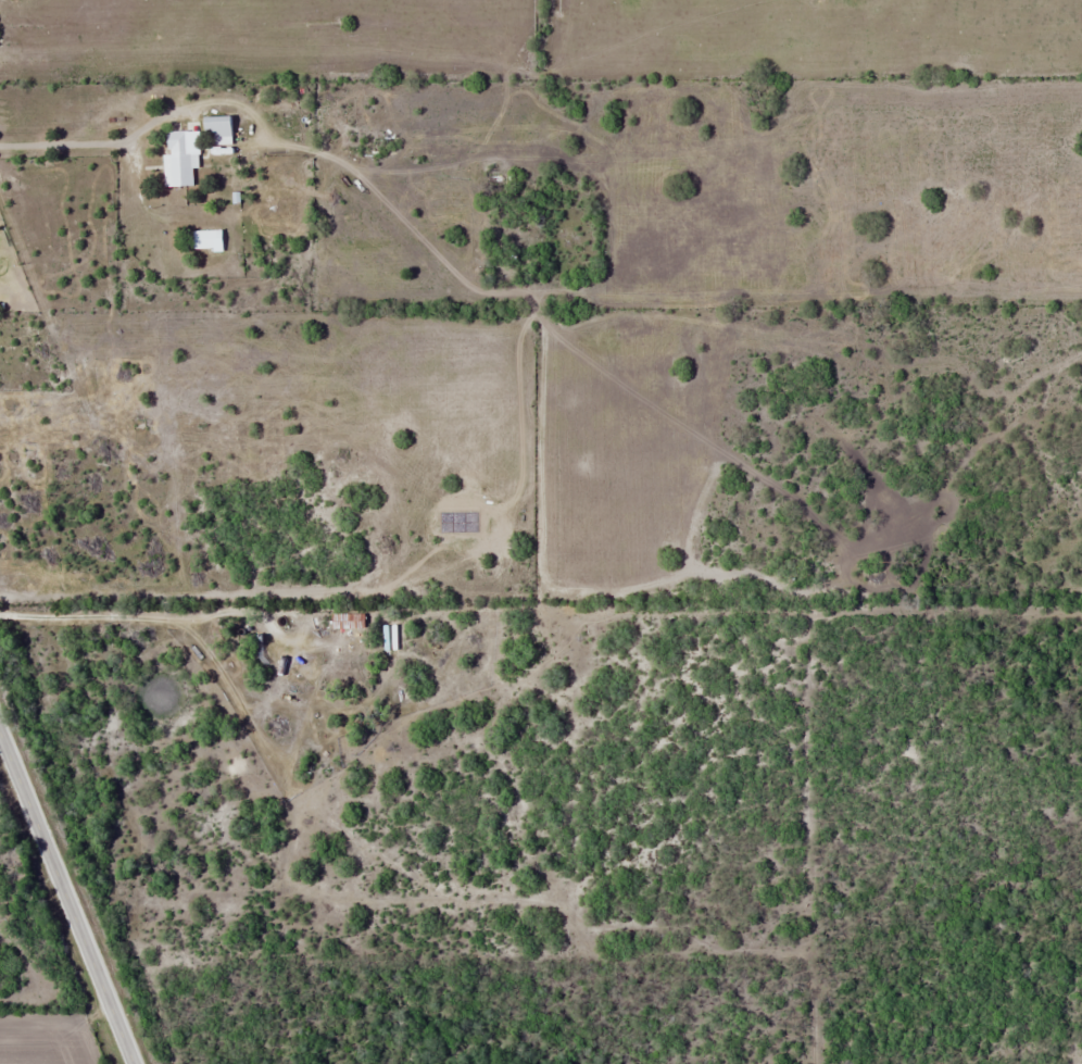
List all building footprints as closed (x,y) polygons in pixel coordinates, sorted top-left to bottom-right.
[(206,116),(206,145),(237,145),(237,116),(206,116)] [(165,154),(166,187),(197,186),(196,153),(192,153),(191,130),(170,131),(171,154),(165,154)] [(226,229),(196,229),(196,250),(226,250),(226,229)]
